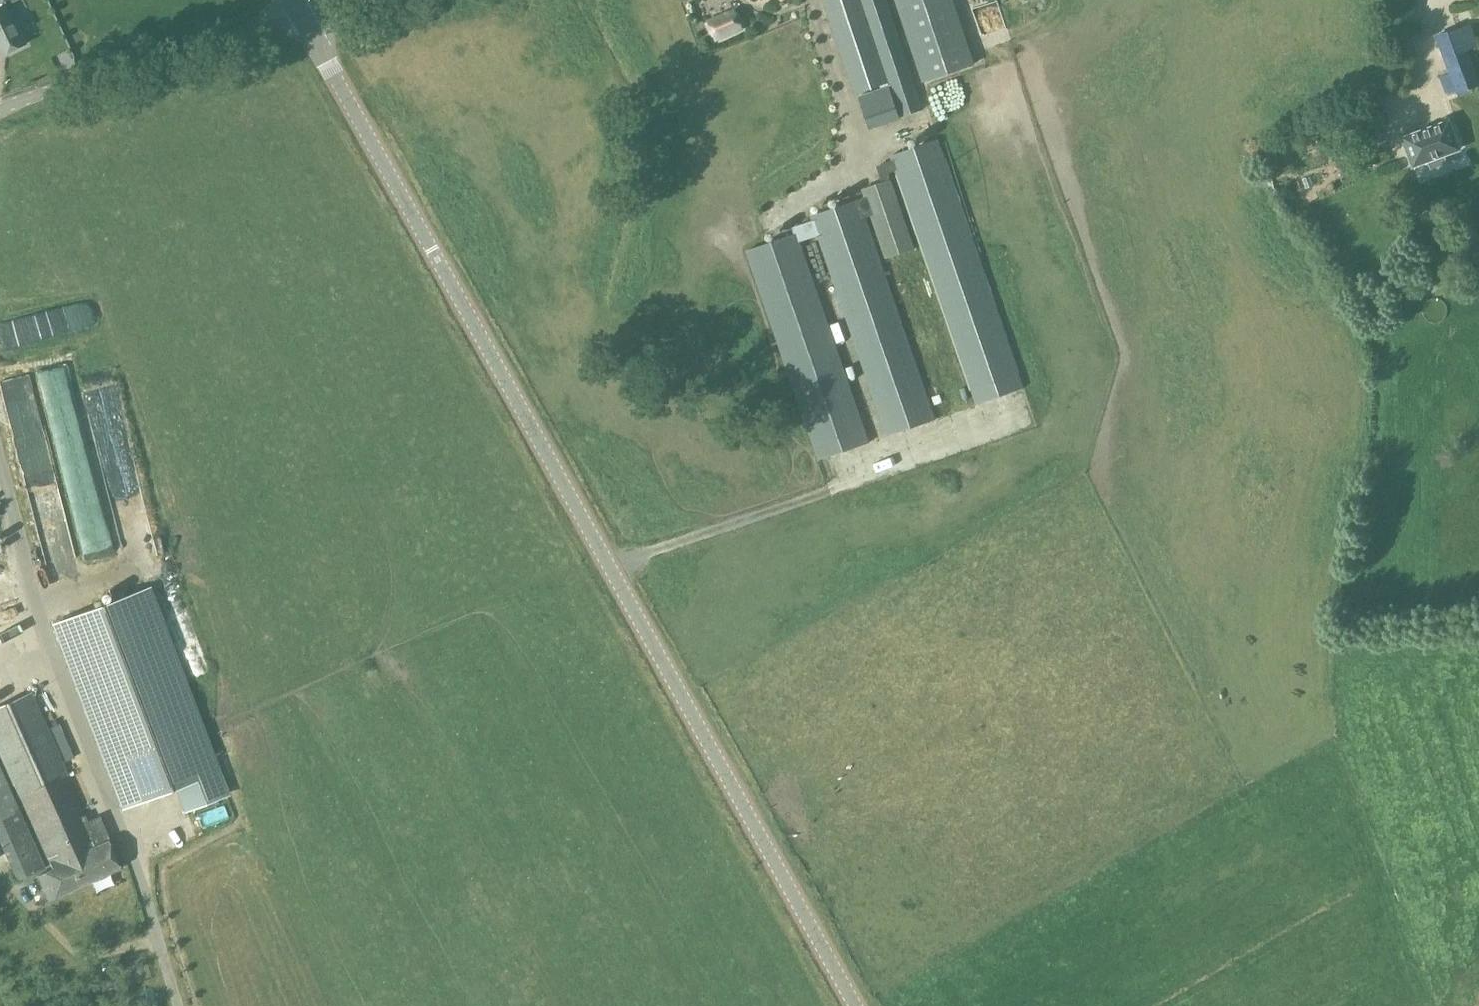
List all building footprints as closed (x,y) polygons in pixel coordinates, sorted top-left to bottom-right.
[(0,44),(6,55),(27,45),(5,0),(0,0),(0,44)] [(902,118),(925,111),(888,0),(825,0),(824,1),(856,95),(868,93),(859,97),(870,129),(902,118)] [(925,82),(975,65),(953,0),(898,0),(925,82)] [(1000,2),(975,7),(980,31),(1004,26),(1000,2)] [(736,10),(708,21),(717,42),(744,30),(736,10)] [(1459,95),(1478,87),(1478,76),(1461,28),(1437,37),(1459,95)] [(1426,130),(1404,139),(1409,153),(1414,166),(1422,164),(1429,161),(1432,169),(1447,163),(1444,155),(1452,152),(1459,150),(1454,136),(1449,122),(1426,130)] [(904,139),(921,139),(921,126),(905,126),(904,139)] [(795,235),(747,252),(819,461),(871,443),(801,242),(818,237),(888,439),(938,421),(868,219),(872,217),(887,260),(916,250),(890,174),(896,172),(906,201),(977,406),(1025,388),(940,140),(891,157),(893,162),(878,168),(883,184),(862,191),(865,199),(811,217),(813,222),(793,229),(795,235)] [(105,558),(72,388),(48,393),(81,563),(105,558)] [(92,398),(127,567),(151,563),(129,453),(126,454),(114,394),(92,398)] [(4,405),(49,585),(78,578),(33,397),(4,405)] [(76,620),(144,800),(178,787),(187,811),(228,796),(150,591),(76,620)] [(20,798),(69,776),(33,693),(0,707),(0,754),(20,798)] [(0,771),(0,844),(18,881),(46,869),(0,771)] [(88,822),(68,778),(22,799),(54,870),(38,877),(48,901),(120,869),(108,843),(111,842),(100,817),(88,822)]
